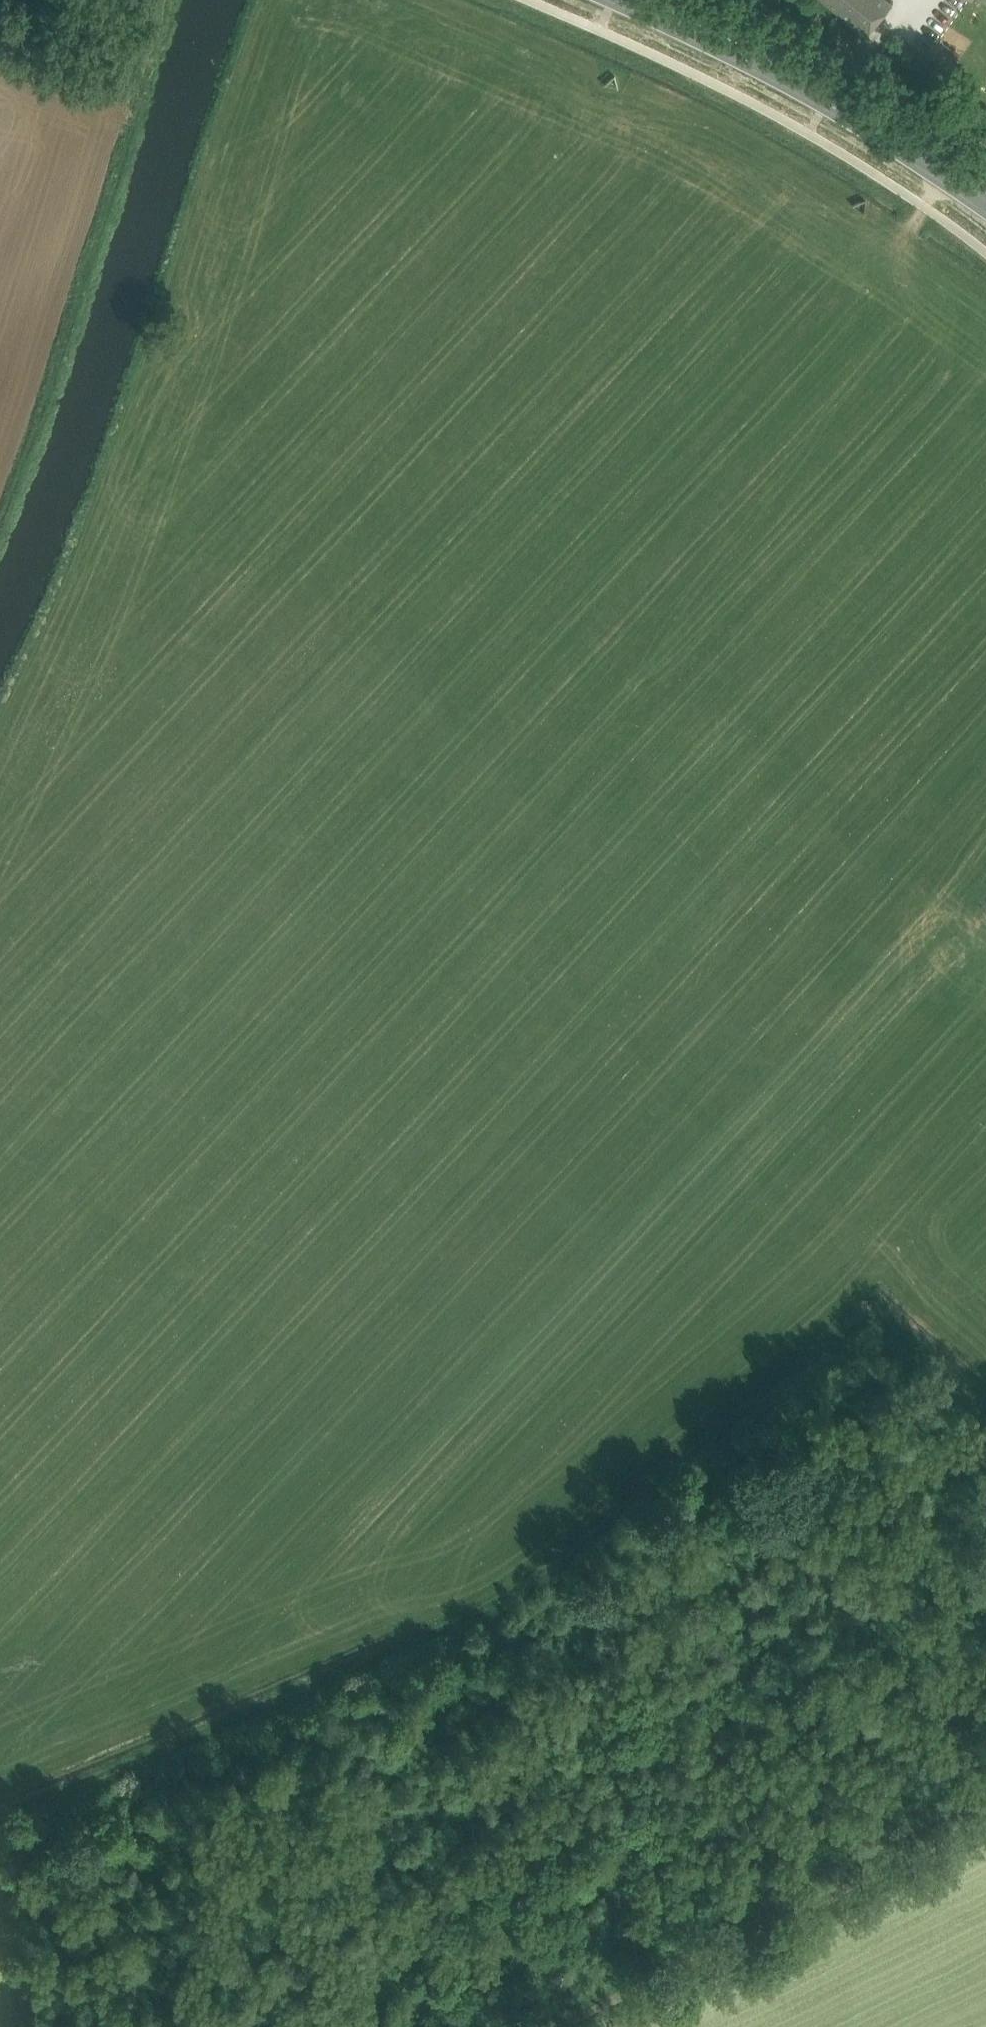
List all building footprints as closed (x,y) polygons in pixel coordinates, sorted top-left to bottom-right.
[(888,0),(825,0),(866,35),(892,3),(888,0)]
